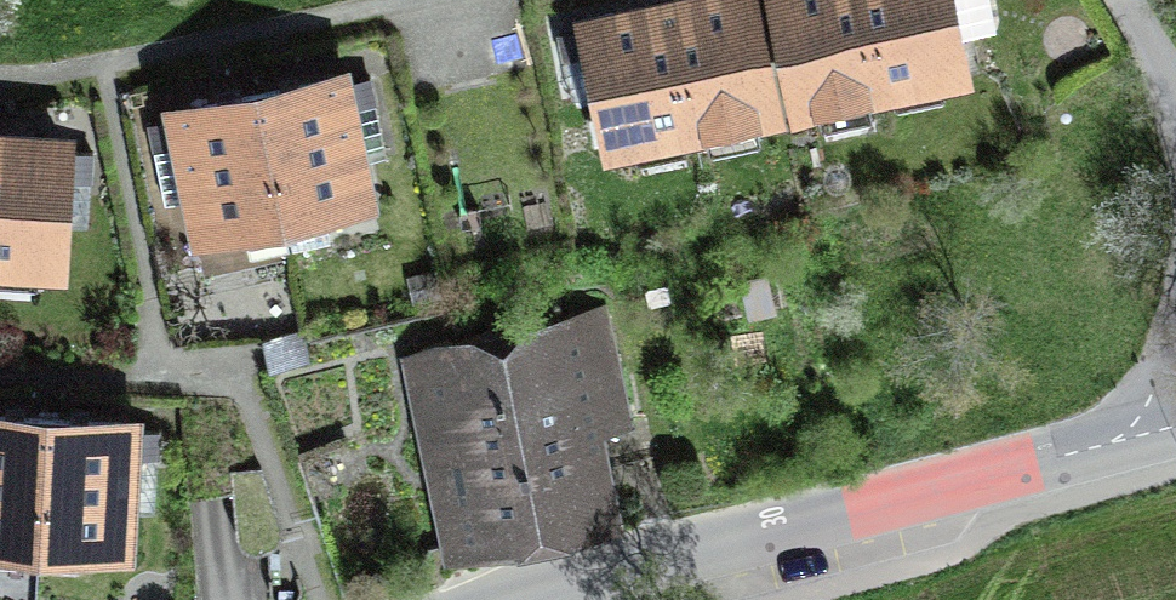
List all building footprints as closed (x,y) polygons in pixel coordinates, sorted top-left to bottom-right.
[(666,7),(692,125),(773,108),(750,0),(699,0),(666,7)] [(878,87),(860,0),(775,0),(798,104),(878,87)] [(878,87),(958,70),(943,0),(860,0),(878,87)] [(585,25),(611,143),(692,125),(666,7),(585,25)] [(338,77),(257,95),(283,213),(364,196),(338,77)] [(170,114),(196,232),(283,213),(257,95),(170,114)] [(0,138),(0,260),(55,263),(62,142),(0,138)] [(407,349),(446,538),(621,502),(582,313),(407,349)] [(38,540),(44,418),(0,416),(0,538),(38,540)] [(127,422),(44,418),(38,540),(122,544),(127,422)]
